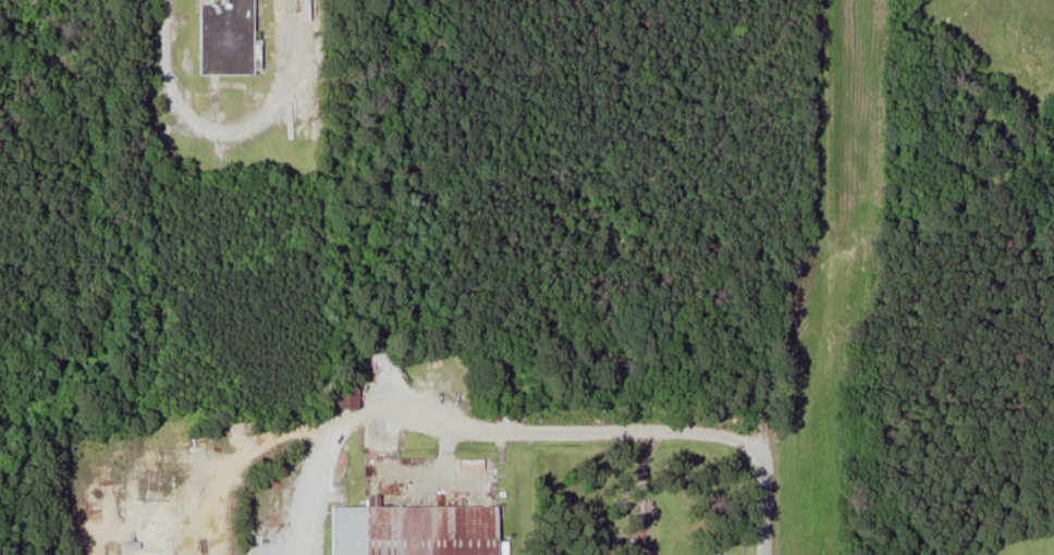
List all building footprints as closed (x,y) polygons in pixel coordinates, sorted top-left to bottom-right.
[(260,0),(202,0),(204,75),(262,74),(260,0)] [(332,554),(504,554),(504,506),(332,507),(332,554)]
